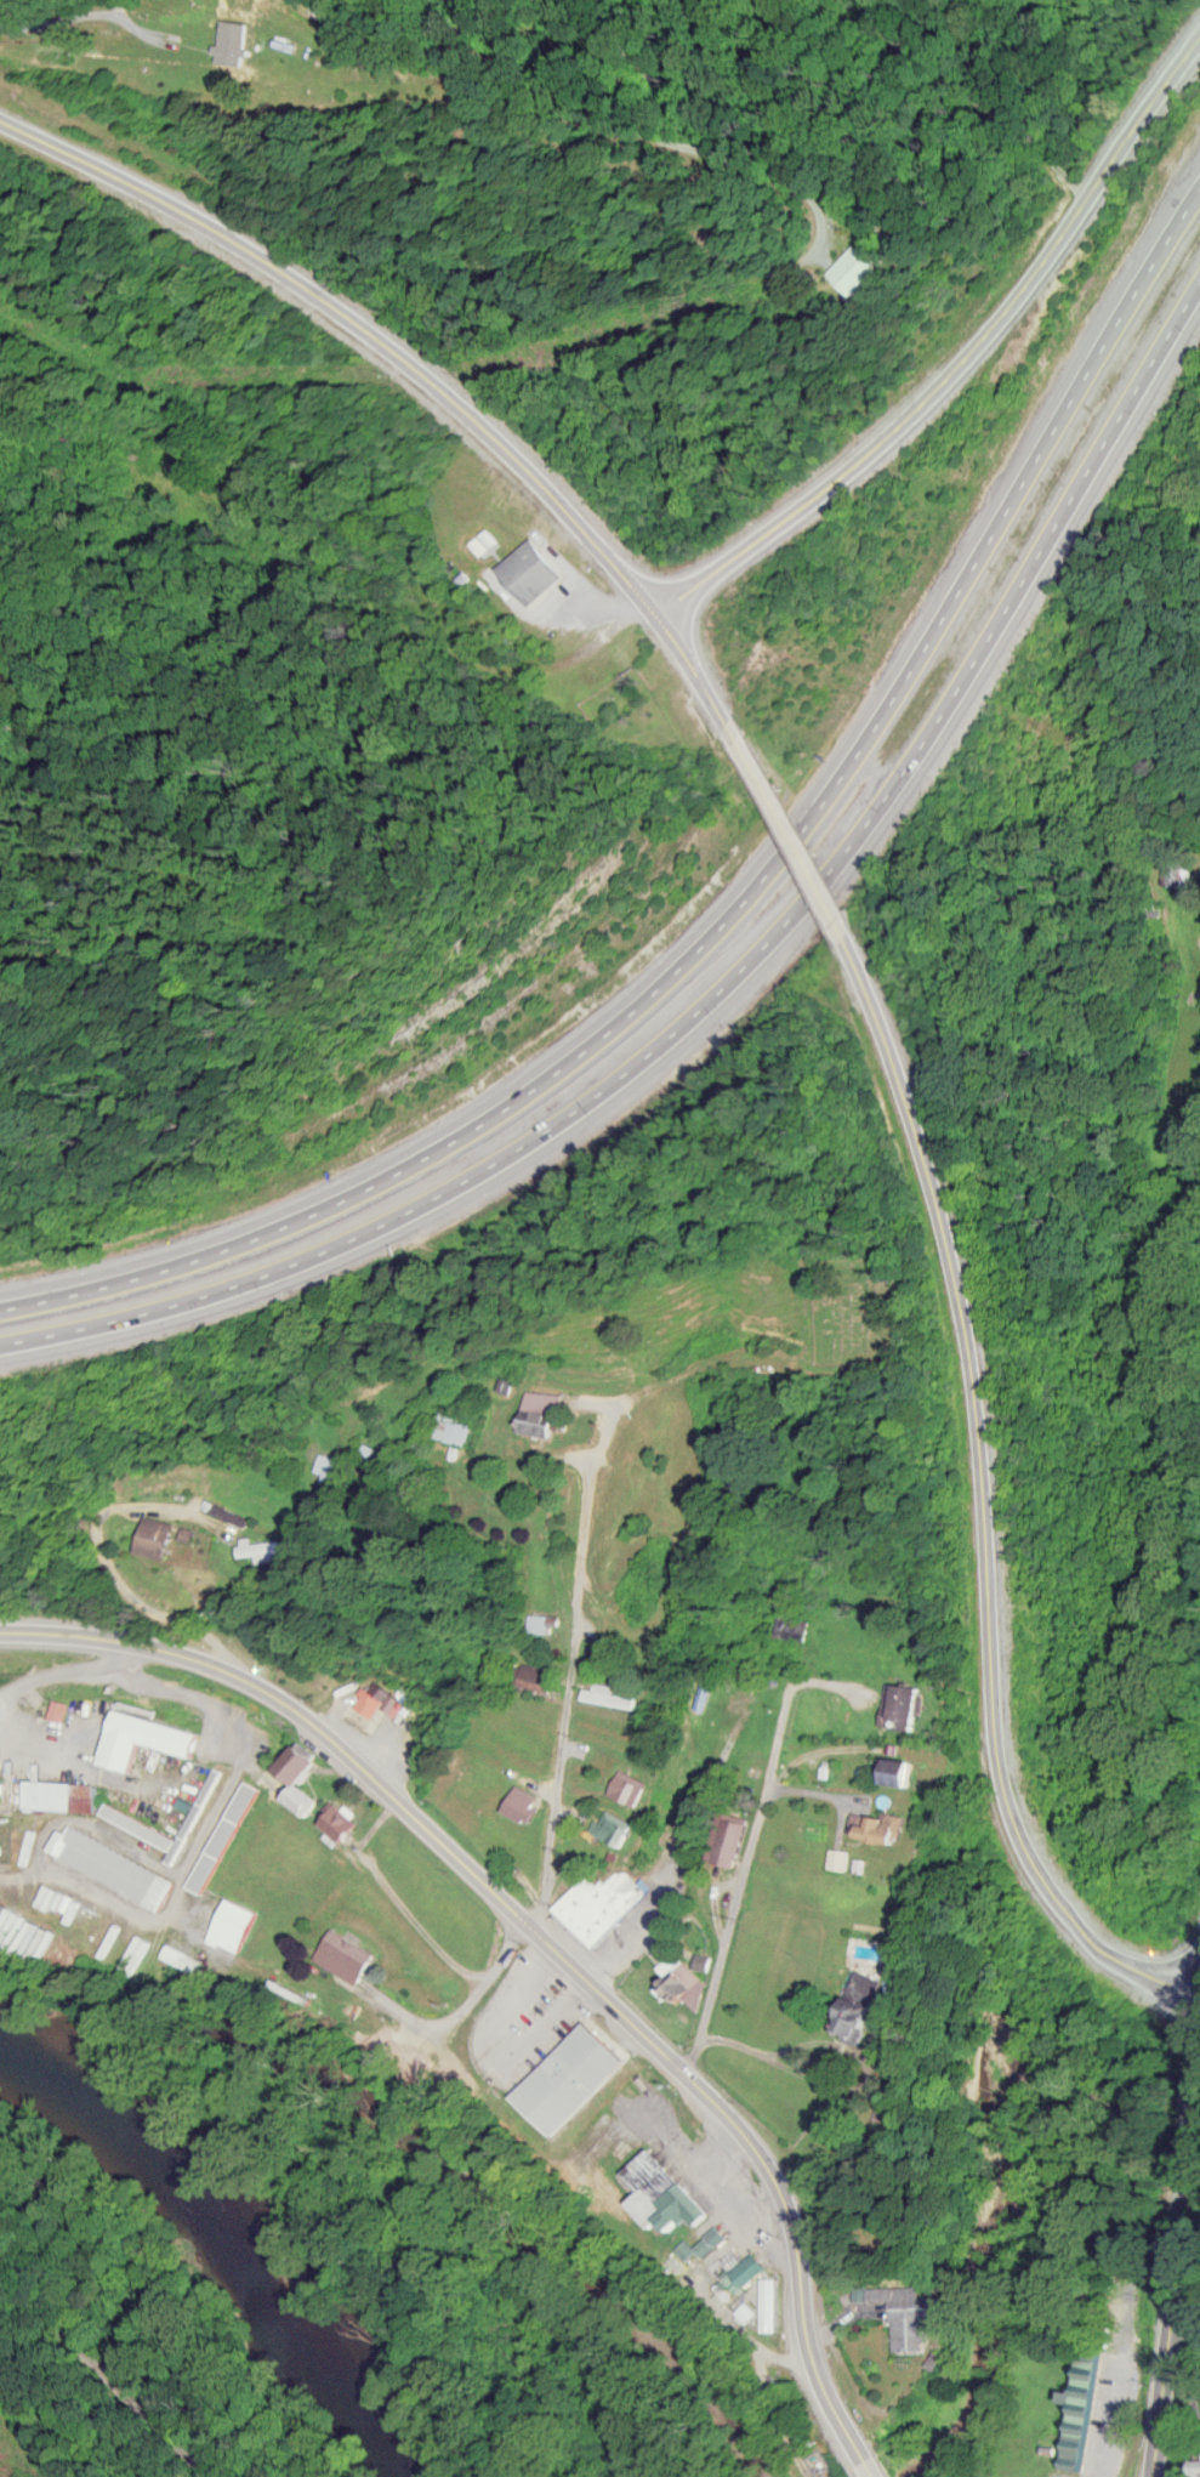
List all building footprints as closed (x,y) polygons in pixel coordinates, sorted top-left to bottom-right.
[(221,61),(235,61),(234,7),(220,7),(221,61)] [(897,269),(872,244),(844,271),(869,297),(897,269)] [(497,563),(534,533),(569,574),(534,606),(497,563)] [(523,1430),(560,1434),(564,1391),(527,1387),(523,1430)] [(473,1422),(460,1419),(462,1408),(443,1405),(438,1437),(470,1442),(473,1422)] [(325,1479),(335,1481),(342,1456),(321,1451),(316,1469),(327,1472),(325,1479)] [(179,1519),(150,1513),(142,1549),(171,1555),(179,1519)] [(284,1554),(284,1539),(254,1539),(254,1536),(242,1536),(242,1554),(284,1554)] [(560,1616),(537,1609),(532,1627),(555,1634),(560,1616)] [(558,1669),(527,1663),(524,1684),(554,1690),(558,1669)] [(378,1714),(392,1688),(372,1677),(358,1704),(378,1714)] [(640,1695),(616,1691),(618,1683),(596,1679),(594,1686),(586,1685),(584,1698),(638,1708),(640,1695)] [(924,1727),(926,1683),(888,1681),(885,1725),(924,1727)] [(65,1719),(72,1701),(58,1696),(52,1714),(65,1719)] [(101,1763),(118,1705),(207,1731),(199,1761),(146,1745),(137,1774),(101,1763)] [(297,1780),(284,1797),(308,1815),(321,1797),(302,1783),(320,1758),(298,1741),(279,1767),(297,1780)] [(883,1782),(919,1782),(919,1756),(883,1756),(883,1782)] [(174,1847),(170,1857),(178,1861),(223,1769),(215,1765),(181,1836),(108,1801),(102,1812),(174,1847)] [(641,1803),(653,1781),(624,1766),(613,1789),(641,1803)] [(258,1784),(242,1776),(190,1887),(207,1895),(258,1784)] [(102,1781),(31,1779),(31,1809),(101,1811),(102,1781)] [(546,1796),(519,1783),(506,1808),(532,1822),(546,1796)] [(625,1845),(638,1820),(611,1806),(598,1831),(625,1845)] [(909,1814),(857,1807),(853,1834),(905,1841),(909,1814)] [(739,1864),(749,1821),(726,1815),(716,1859),(739,1864)] [(177,1878),(67,1822),(53,1850),(163,1907),(177,1878)] [(558,1919),(601,1956),(654,1898),(643,1887),(638,1892),(621,1877),(603,1898),(588,1885),(558,1919)] [(239,1953),(262,1911),(233,1895),(210,1937),(239,1953)] [(377,1953),(336,1925),(316,1955),(357,1983),(377,1953)] [(858,2018),(859,2012),(877,2016),(886,1974),(858,1968),(847,2016),(858,2018)] [(519,2091),(586,2012),(629,2049),(563,2126),(519,2091)] [(615,2166),(654,2132),(726,2212),(700,2235),(684,2218),(671,2229),(659,2216),(648,2227),(621,2197),(633,2186),(615,2166)] [(700,2244),(710,2255),(731,2236),(720,2224),(700,2244)] [(730,2266),(751,2246),(769,2267),(747,2285),(730,2266)] [(778,2277),(765,2277),(765,2330),(778,2330),(778,2277)] [(1134,2301),(1133,2278),(1119,2279),(1120,2302),(1134,2301)] [(931,2294),(920,2294),(919,2284),(867,2285),(867,2299),(893,2298),(894,2350),(933,2349),(931,2294)] [(1059,2464),(1086,2333),(1110,2337),(1082,2469),(1059,2464)]
